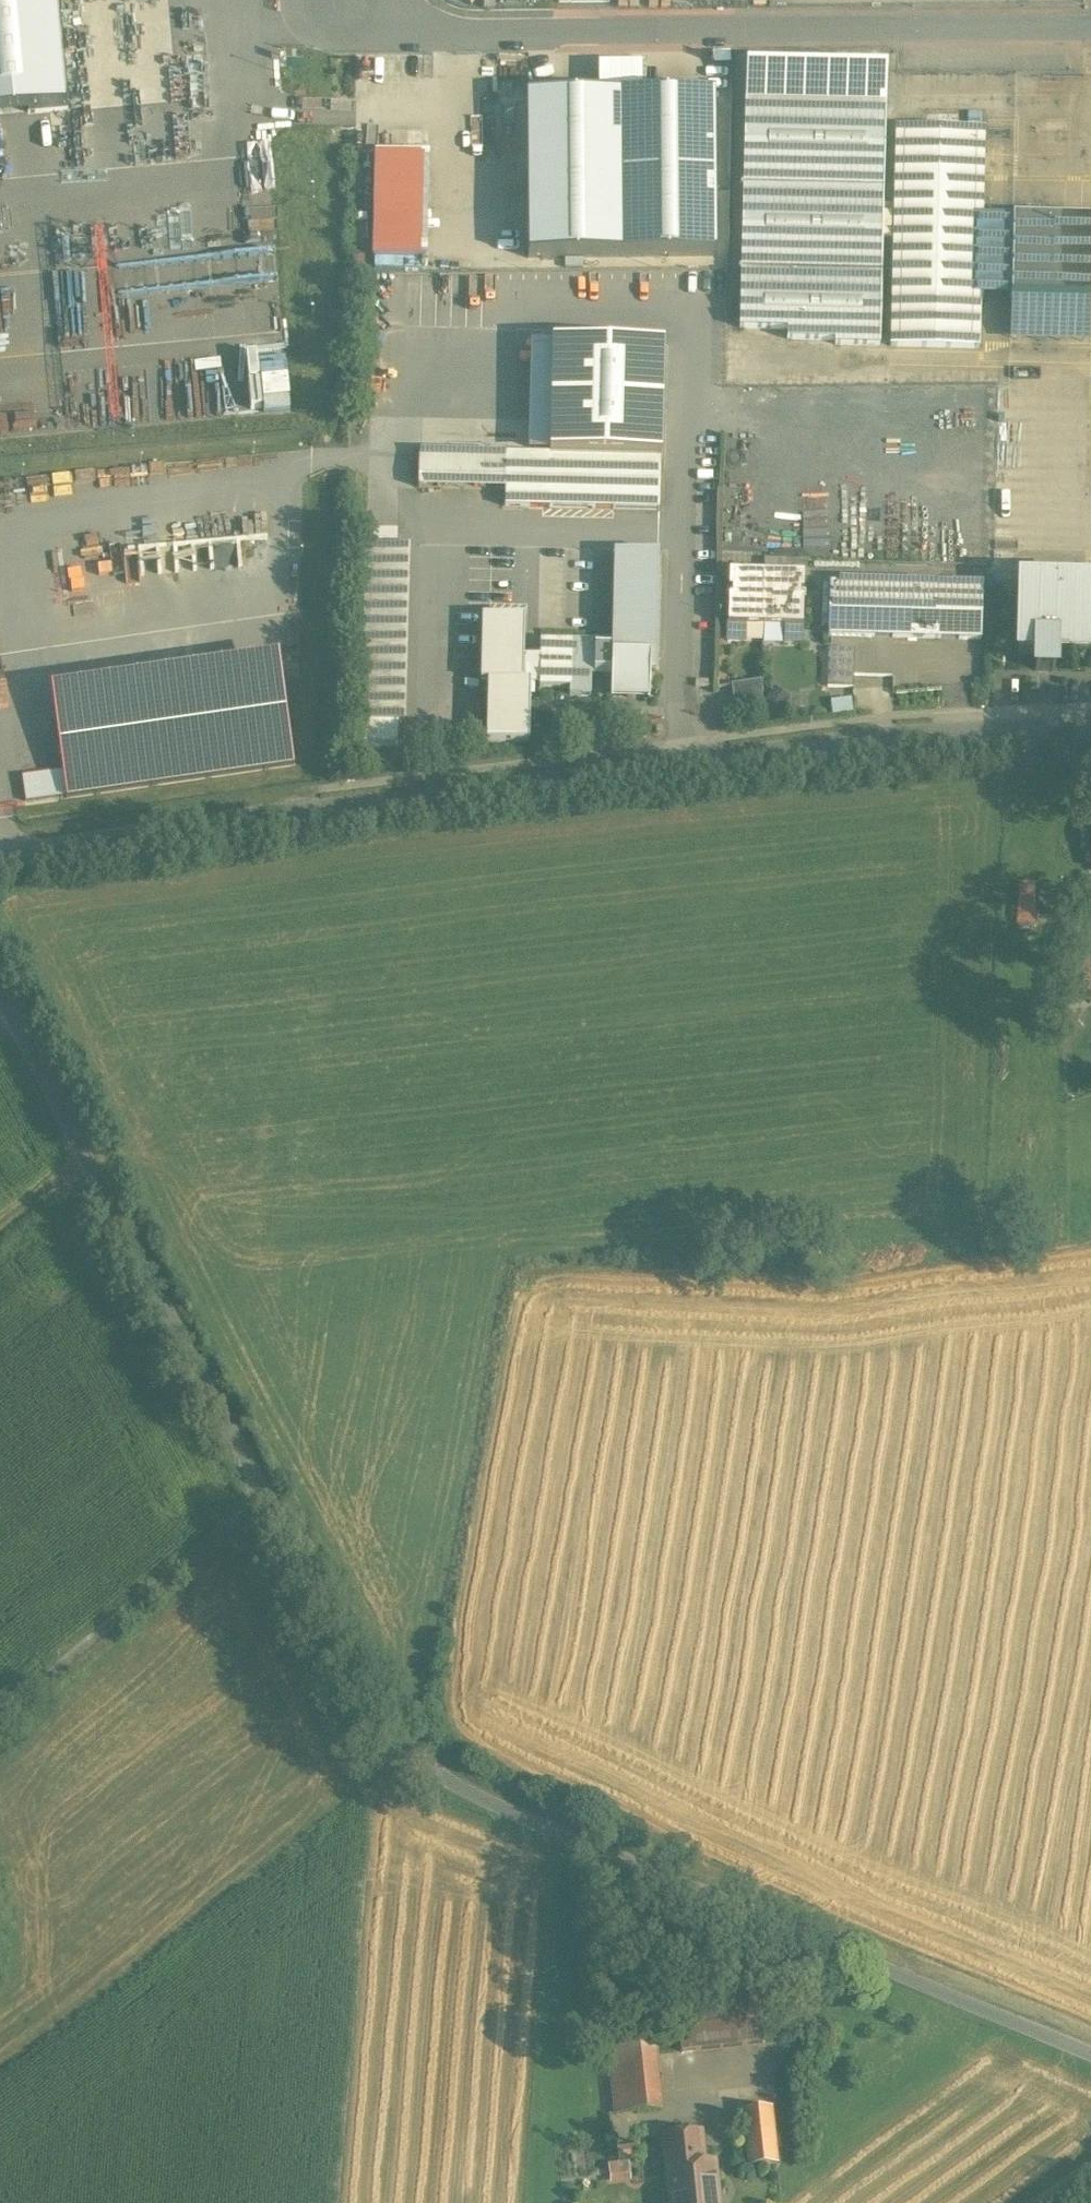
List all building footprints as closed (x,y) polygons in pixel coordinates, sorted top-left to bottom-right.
[(67,110),(57,0),(0,0),(0,116),(67,110)] [(528,258),(715,256),(713,96),(526,97),(528,258)] [(885,102),(745,99),(739,328),(787,329),(787,339),(835,340),(835,344),(879,345),(885,102)] [(984,128),(895,126),(890,346),(979,348),(984,128)] [(428,152),(374,151),(372,257),(426,259),(428,152)] [(1013,215),(1011,296),(1090,297),(1090,217),(1013,215)] [(664,347),(551,344),(548,455),(660,458),(664,347)] [(548,455),(419,452),(418,488),(505,490),(505,507),(659,510),(660,458),(548,455)] [(726,475),(726,488),(744,488),(744,475),(726,475)] [(726,488),(725,514),(744,515),(744,502),(750,501),(750,488),(744,488),(726,488)] [(725,514),(724,540),(743,541),(744,515),(725,514)] [(410,547),(365,545),(361,722),(397,723),(405,723),(410,547)] [(658,554),(614,553),(612,641),(593,641),(593,675),(611,676),(611,696),(612,696),(612,693),(626,693),(626,697),(628,697),(628,693),(632,693),(632,697),(633,697),(633,694),(647,694),(647,697),(649,697),(649,672),(655,672),(658,554)] [(765,561),(764,573),(803,574),(804,562),(765,561)] [(764,573),(729,572),(728,589),(732,589),(731,597),(728,597),(727,625),(745,626),(763,626),(764,573)] [(803,574),(764,573),(763,626),(785,626),(802,627),(803,598),(799,598),(800,591),(803,591),(803,574)] [(1019,582),(1018,653),(1035,654),(1035,671),(1054,672),(1055,654),(1090,655),(1090,596),(1090,583),(1019,582)] [(982,587),(829,584),(828,636),(981,640),(982,587)] [(480,682),(487,682),(522,683),(523,655),(524,618),(482,618),(480,682)] [(593,641),(540,639),(540,656),(539,685),(539,687),(569,688),(569,696),(591,696),(591,675),(593,675),(593,641)] [(854,650),(828,650),(827,687),(853,688),(854,650)] [(540,656),(523,655),(522,683),(530,684),(530,685),(539,685),(540,656)] [(278,656),(50,689),(62,772),(66,796),(66,799),(294,766),(278,656)] [(487,682),(486,743),(528,744),(530,685),(530,684),(522,683),(487,682)] [(761,701),(761,682),(732,686),(734,705),(761,701)] [(787,702),(772,691),(762,705),(777,716),(787,702)] [(850,698),(830,701),(831,715),(852,712),(850,698)] [(397,723),(361,722),(360,744),(397,745),(397,723)] [(25,802),(66,796),(62,772),(22,777),(25,802)] [(1023,924),(1043,924),(1044,883),(1024,882),(1023,924)] [(759,1999),(676,2008),(680,2052),(763,2043),(759,1999)] [(653,2044),(609,2049),(616,2114),(660,2110),(653,2044)] [(770,2107),(743,2110),(749,2166),(776,2164),(770,2107)] [(662,2136),(665,2167),(669,2170),(669,2177),(667,2180),(669,2202),(719,2202),(715,2161),(703,2163),(699,2132),(662,2136)] [(633,2161),(613,2164),(616,2184),(637,2180),(633,2161)]
